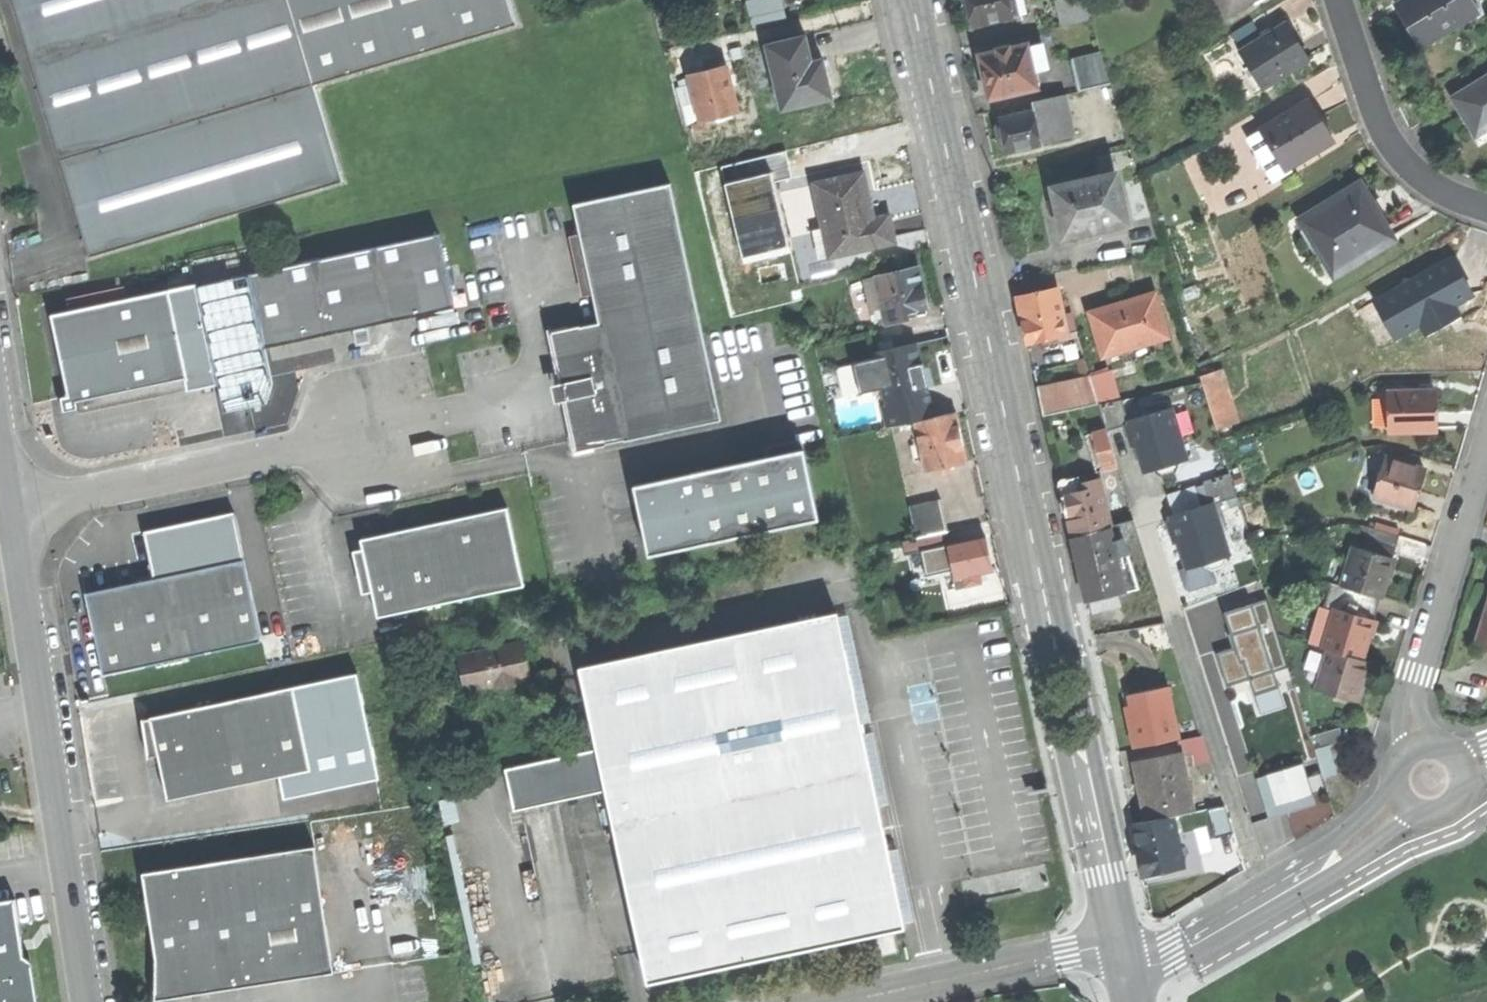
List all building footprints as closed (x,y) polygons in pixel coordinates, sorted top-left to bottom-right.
[(61,158),(315,83),(290,0),(14,0),(61,158)] [(315,83),(519,22),(512,0),(290,0),(315,83)] [(749,17),(783,9),(780,0),(745,0),(749,17)] [(1017,15),(1014,0),(960,0),(961,5),(969,8),(971,18),(973,25),(1017,15)] [(1017,15),(1027,13),(1024,0),(1014,0),(1017,15)] [(1063,26),(1091,19),(1086,0),(1060,0),(1057,1),(1063,26)] [(1226,13),(1247,0),(1218,0),(1226,13)] [(1420,46),(1472,15),(1463,0),(1410,0),(1397,8),(1409,27),(1420,46)] [(785,19),(783,9),(749,17),(752,27),(785,19)] [(1239,50),(1261,86),(1307,57),(1296,38),(1285,21),(1239,50)] [(766,44),(782,109),(832,97),(827,76),(822,57),(812,59),(805,34),(766,44)] [(1064,67),(1061,41),(1050,43),(1053,68),(1064,67)] [(991,99),(1038,87),(1033,69),(1028,47),(1027,44),(1011,48),(1010,43),(995,47),(996,52),(980,56),(985,78),(991,99)] [(1037,45),(1028,47),(1033,69),(1042,67),(1037,45)] [(1071,59),(1078,90),(1109,83),(1101,52),(1071,59)] [(689,74),(701,120),(740,110),(734,86),(728,64),(689,74)] [(1481,140),(1486,137),(1486,79),(1455,100),(1481,140)] [(61,158),(90,256),(344,180),(315,83),(61,158)] [(1064,93),(1038,100),(1048,140),(1074,134),(1064,93)] [(1260,127),(1285,168),(1332,139),(1321,120),(1308,98),(1260,127)] [(1004,139),(1007,150),(1048,140),(1038,100),(997,110),(999,117),(1000,122),(995,129),(997,136),(1004,139)] [(1271,176),(1285,168),(1260,127),(1247,136),(1271,176)] [(830,257),(893,244),(888,218),(872,221),(867,200),(862,174),(815,183),(825,231),(814,233),(818,256),(829,254),(830,257)] [(1058,212),(1063,236),(1127,221),(1116,174),(1052,188),(1058,212)] [(1299,217),(1333,274),(1394,237),(1375,206),(1360,181),(1299,217)] [(563,398),(574,450),(720,421),(671,184),(574,203),(579,232),(592,293),(597,321),(549,330),(554,356),(560,384),(567,382),(570,397),(563,398)] [(16,207),(17,220),(28,219),(26,206),(16,207)] [(249,271),(265,344),(344,328),(455,305),(439,230),(248,270),(249,271)] [(580,295),(592,293),(579,232),(568,234),(580,295)] [(1376,297),(1397,334),(1415,323),(1421,333),(1456,312),(1451,303),(1469,293),(1458,274),(1448,256),(1376,297)] [(918,268),(876,277),(885,317),(877,318),(879,324),(888,322),(889,324),(917,318),(915,310),(926,307),(922,288),(918,268)] [(249,271),(193,283),(215,381),(222,412),(266,403),(274,384),(265,344),(249,271)] [(874,319),(877,318),(885,317),(876,277),(862,281),(870,316),(873,316),(874,319)] [(193,280),(167,286),(186,375),(189,387),(215,381),(193,283),(193,280)] [(167,286),(48,311),(66,393),(59,394),(62,410),(77,407),(75,399),(114,390),(186,375),(167,286)] [(1056,287),(1017,298),(1023,322),(1028,342),(1046,337),(1047,344),(1065,339),(1064,333),(1068,332),(1063,314),(1056,287)] [(1100,338),(1105,352),(1167,334),(1155,294),(1093,313),(1100,338)] [(1392,336),(1397,334),(1376,297),(1371,299),(1392,336)] [(1071,312),(1063,314),(1068,332),(1076,330),(1071,312)] [(885,429),(914,422),(932,418),(915,343),(874,352),(875,358),(852,364),(859,394),(883,389),(887,407),(881,408),(885,429)] [(1200,377),(1210,407),(1229,401),(1220,370),(1200,377)] [(1093,382),(1073,388),(1079,408),(1098,402),(1093,382)] [(1073,388),(1054,393),(1060,413),(1079,408),(1073,388)] [(1040,397),(1046,417),(1060,413),(1054,393),(1040,397)] [(1377,432),(1389,432),(1389,393),(1377,393),(1377,432)] [(1389,432),(1436,432),(1436,413),(1436,393),(1389,393),(1389,432)] [(1122,395),(1098,402),(1106,428),(1107,430),(1130,423),(1129,420),(1122,395)] [(1210,407),(1216,427),(1236,420),(1229,401),(1210,407)] [(1173,407),(1129,420),(1130,423),(1144,470),(1156,467),(1157,472),(1163,476),(1170,474),(1175,472),(1179,466),(1177,460),(1188,457),(1173,407)] [(932,418),(914,422),(918,440),(912,441),(915,455),(920,453),(924,470),(937,467),(939,475),(951,472),(949,464),(965,461),(960,438),(955,413),(932,418)] [(1117,465),(1107,430),(1106,428),(1085,434),(1096,471),(1117,465)] [(640,516),(648,554),(818,517),(803,447),(633,484),(640,516)] [(1371,497),(1412,509),(1418,489),(1423,471),(1382,459),(1371,497)] [(1204,481),(1212,505),(1215,504),(1238,496),(1230,473),(1204,481)] [(1058,483),(1060,489),(1080,484),(1078,478),(1058,483)] [(1066,514),(1071,535),(1110,526),(1107,515),(1100,488),(1099,481),(1098,479),(1080,484),(1060,489),(1066,514)] [(1107,479),(1099,481),(1100,488),(1109,485),(1107,479)] [(911,506),(918,538),(946,532),(940,500),(911,506)] [(1212,505),(1171,518),(1186,566),(1204,561),(1206,566),(1213,570),(1219,568),(1224,566),(1227,560),(1225,554),(1231,552),(1215,504),(1212,505)] [(370,589),(375,615),(522,584),(505,506),(414,525),(387,531),(389,541),(360,547),(351,549),(359,591),(370,589)] [(1133,509),(1107,515),(1110,526),(1136,519),(1133,509)] [(155,577),(244,559),(233,511),(145,529),(155,577)] [(1137,526),(1136,519),(1110,526),(1111,533),(1137,526)] [(1087,599),(1125,589),(1120,565),(1116,550),(1111,533),(1110,526),(1071,535),(1079,569),(1087,599)] [(1370,527),(1366,541),(1391,548),(1395,534),(1370,527)] [(358,537),(360,547),(389,541),(387,531),(358,537)] [(960,536),(961,543),(985,538),(984,531),(960,536)] [(909,553),(939,547),(949,545),(946,532),(918,538),(906,540),(909,553)] [(949,545),(939,547),(948,590),(980,583),(978,574),(992,572),(988,553),(985,538),(961,543),(949,545)] [(1366,541),(1364,550),(1388,557),(1391,548),(1366,541)] [(1350,546),(1338,586),(1352,590),(1377,597),(1383,576),(1388,557),(1364,550),(1350,546)] [(1125,548),(1116,550),(1120,565),(1129,563),(1125,548)] [(88,601),(103,672),(260,640),(244,559),(155,577),(128,583),(94,590),(88,601)] [(1326,582),(1320,605),(1332,608),(1370,619),(1373,611),(1348,603),(1352,590),(1338,586),(1326,582)] [(1377,597),(1352,590),(1348,603),(1373,611),(1377,597)] [(1475,639),(1486,642),(1486,592),(1484,605),(1475,639)] [(1287,667),(1266,600),(1225,613),(1236,648),(1216,655),(1226,685),(1250,678),(1262,713),(1284,706),(1273,672),(1287,667)] [(1306,642),(1321,646),(1332,608),(1320,605),(1317,604),(1306,642)] [(1321,649),(1327,651),(1359,660),(1365,638),(1370,619),(1332,608),(1321,646),(1321,649)] [(838,616),(582,671),(598,748),(607,791),(647,980),(748,959),(904,926),(851,678),(847,656),(838,616)] [(523,642),(458,656),(465,690),(499,683),(504,689),(514,687),(516,679),(530,676),(523,642)] [(1316,690),(1353,701),(1359,680),(1364,661),(1359,660),(1327,651),(1316,690)] [(535,672),(542,700),(561,695),(554,668),(535,672)] [(161,770),(167,797),(281,772),(277,755),(306,749),(292,683),(147,715),(151,733),(142,735),(147,755),(157,753),(161,770)] [(1136,748),(1172,740),(1182,737),(1169,684),(1131,693),(1133,705),(1136,717),(1129,718),(1132,730),(1136,748)] [(1126,706),(1129,718),(1136,717),(1133,705),(1126,706)] [(1308,733),(1313,748),(1328,743),(1341,739),(1336,725),(1308,733)] [(1172,740),(1176,755),(1180,754),(1193,751),(1196,763),(1210,759),(1204,732),(1182,737),(1172,740)] [(1337,772),(1328,743),(1313,748),(1322,777),(1337,772)] [(514,811),(607,791),(598,748),(504,767),(514,811)] [(1142,791),(1149,821),(1174,815),(1194,810),(1180,754),(1176,755),(1136,765),(1142,791)] [(1301,765),(1255,778),(1268,820),(1315,806),(1312,794),(1324,790),(1319,774),(1305,778),(1301,765)] [(1227,804),(1210,809),(1217,836),(1234,831),(1227,804)] [(1139,848),(1144,871),(1185,861),(1174,815),(1149,821),(1133,825),(1139,848)] [(1238,846),(1234,831),(1217,836),(1210,837),(1214,853),(1238,846)] [(313,844),(286,849),(306,974),(333,970),(313,844)] [(286,849),(141,871),(157,965),(156,987),(190,985),(191,992),(236,985),(306,974),(286,849)] [(23,960),(12,895),(0,897),(0,1001),(29,1001),(23,960)] [(162,996),(191,992),(190,985),(156,987),(162,996)]
